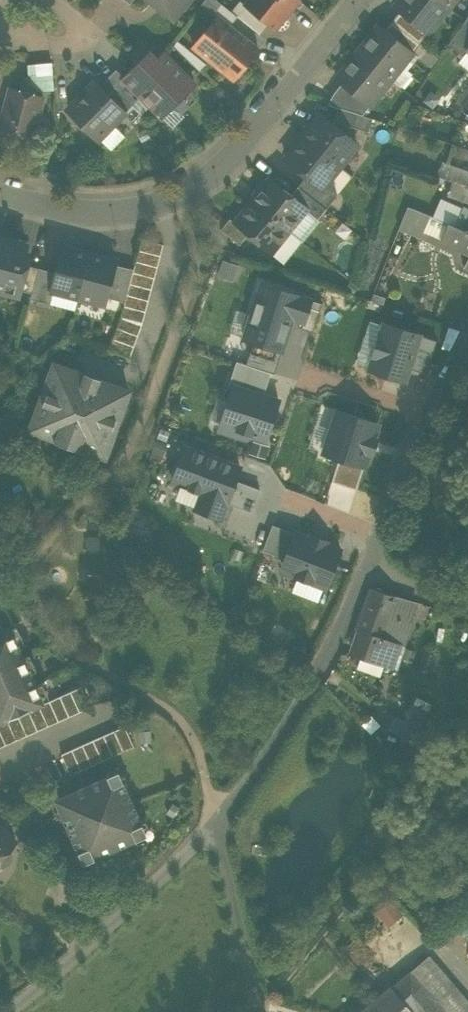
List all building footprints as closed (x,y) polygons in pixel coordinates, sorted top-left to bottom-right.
[(173,19),(189,0),(150,0),(173,19)] [(213,13),(221,3),(217,0),(204,0),(201,3),(213,13)] [(274,28),(296,0),(256,0),(251,7),(247,4),(246,5),(274,28)] [(446,4),(440,0),(399,0),(394,7),(399,11),(428,34),(440,18),(437,16),(446,4)] [(232,11),(260,33),(268,23),(240,1),(232,11)] [(399,11),(392,20),(420,43),(428,34),(399,11)] [(218,15),(204,32),(209,36),(197,50),(233,79),(258,48),(218,15)] [(463,55),(463,56),(467,50),(467,49),(467,15),(448,44),(463,55)] [(412,52),(420,43),(392,20),(384,30),(412,52)] [(379,25),(357,52),(388,77),(397,65),(400,68),(412,52),(384,30),(379,25)] [(193,46),(197,50),(209,36),(204,32),(193,46)] [(412,52),(418,57),(430,67),(438,58),(420,43),(412,52)] [(463,56),(463,55),(458,62),(467,70),(467,50),(463,56)] [(379,88),(388,77),(357,52),(336,79),(341,83),(370,105),(382,90),(379,88)] [(418,57),(412,52),(400,68),(397,65),(388,77),(401,87),(412,73),(407,69),(418,57)] [(141,95),(162,116),(194,84),(164,53),(157,60),(149,53),(124,77),(123,78),(141,95)] [(28,59),(31,89),(55,87),(52,57),(28,59)] [(106,79),(131,104),(141,95),(123,78),(124,77),(116,69),(106,79)] [(327,104),(338,107),(362,115),(370,105),(341,83),(333,93),(327,104)] [(89,128),(95,134),(104,124),(108,127),(123,112),(107,97),(94,84),(69,109),(79,118),(78,119),(78,125),(82,129),(88,129),(89,128)] [(32,136),(43,96),(10,88),(0,126),(0,128),(32,136)] [(141,113),(131,104),(115,88),(107,97),(123,112),(132,122),(141,113)] [(372,118),(362,115),(338,107),(334,120),(368,131),(372,118)] [(320,115),(303,136),(340,166),(357,144),(320,115)] [(98,137),(108,127),(104,124),(95,134),(98,137)] [(325,185),(340,166),(303,136),(285,158),(306,175),(322,187),(325,185)] [(452,181),(467,187),(467,171),(467,170),(442,161),(436,176),(452,181)] [(306,175),(298,185),(326,208),(337,194),(325,185),(322,187),(306,175)] [(269,178),(251,201),(289,231),(306,209),(307,208),(291,195),(269,178)] [(467,188),(467,187),(452,181),(447,195),(467,203),(467,188)] [(318,219),(326,208),(298,185),(291,195),(307,208),(306,209),(318,219)] [(450,200),(441,220),(448,223),(454,226),(463,206),(450,200)] [(271,252),(289,231),(251,201),(234,222),(248,234),(271,252)] [(398,228),(419,236),(421,230),(428,214),(407,206),(398,228)] [(454,226),(467,231),(467,232),(467,208),(463,206),(454,226)] [(289,231),(302,241),(303,242),(320,221),(318,219),(306,209),(289,231)] [(421,230),(441,239),(448,223),(441,220),(428,214),(421,230)] [(221,229),(240,244),(248,234),(234,222),(229,218),(221,229)] [(448,223),(441,239),(440,239),(467,253),(467,232),(467,231),(454,226),(448,223)] [(302,241),(289,231),(271,252),(284,263),(302,241)] [(0,237),(0,290),(5,292),(6,286),(16,289),(20,276),(23,278),(27,265),(28,260),(23,258),(26,244),(0,237)] [(142,238),(139,249),(160,255),(163,244),(142,238)] [(53,290),(78,297),(90,253),(64,247),(57,273),(52,290),(53,290)] [(139,249),(136,261),(157,266),(160,255),(139,249)] [(115,260),(90,253),(78,297),(104,303),(106,296),(114,264),(115,260)] [(239,265),(222,259),(217,276),(233,281),(239,265)] [(134,269),(133,272),(154,277),(157,266),(136,261),(134,269)] [(106,296),(125,302),(127,294),(130,283),(133,272),(134,269),(114,264),(106,296)] [(16,289),(32,293),(38,268),(27,265),(23,278),(20,276),(16,289)] [(57,273),(38,268),(32,293),(31,298),(50,303),(53,290),(52,290),(57,273)] [(133,272),(130,283),(151,289),(154,277),(133,272)] [(130,283),(127,294),(148,300),(151,289),(130,283)] [(244,337),(244,338),(253,341),(282,350),(292,317),(304,321),(311,299),(261,283),(251,314),(244,337)] [(125,302),(124,305),(146,311),(148,300),(127,294),(125,302)] [(301,328),(313,331),(322,303),(311,299),(304,321),(301,328)] [(124,305),(121,316),(143,322),(146,311),(124,305)] [(236,309),(229,332),(244,337),(251,314),(236,309)] [(121,316),(117,327),(138,335),(142,324),(121,316)] [(371,321),(358,363),(369,367),(383,325),(371,321)] [(420,334),(384,323),(383,325),(369,367),(369,368),(405,380),(409,367),(420,334)] [(117,327),(113,338),(134,346),(138,335),(117,327)] [(426,373),(436,340),(420,334),(409,367),(426,373)] [(113,338),(109,349),(130,357),(134,346),(113,338)] [(282,350),(253,341),(246,364),(271,372),(274,373),(282,350)] [(236,361),(228,385),(233,386),(233,385),(263,394),(271,372),(246,364),(236,361)] [(79,447),(103,456),(104,454),(106,454),(112,436),(110,435),(119,410),(122,411),(128,392),(126,392),(127,389),(56,364),(55,366),(53,365),(46,384),(49,384),(40,409),(37,409),(31,427),(33,428),(32,430),(56,439),(57,437),(79,446),(79,447)] [(228,401),(221,422),(241,428),(240,431),(248,434),(266,439),(279,399),(263,394),(233,385),(233,386),(228,401)] [(208,424),(220,428),(220,425),(221,422),(228,401),(217,397),(208,424)] [(324,451),(323,453),(339,458),(364,466),(368,452),(372,453),(377,438),(373,437),(378,423),(337,410),(331,429),(324,451)] [(220,425),(240,431),(241,428),(221,422),(220,425)] [(316,423),(309,446),(324,451),(331,429),(316,423)] [(219,428),(246,437),(248,434),(240,431),(220,425),(220,428),(219,428)] [(240,466),(185,446),(172,482),(201,492),(195,508),(221,518),(226,502),(235,479),(240,466)] [(339,458),(331,481),(356,489),(364,466),(339,458)] [(260,489),(235,479),(226,502),(251,511),(260,489)] [(263,550),(285,558),(295,533),(272,524),(263,550)] [(295,532),(295,533),(285,558),(281,570),(326,587),(340,549),(326,544),(327,541),(310,534),(309,537),(295,532)] [(353,653),(361,656),(384,664),(392,667),(400,643),(403,644),(412,622),(406,620),(413,601),(409,600),(370,588),(355,629),(358,630),(353,644),(356,645),(353,653)] [(13,624),(24,619),(14,598),(3,602),(13,624)] [(13,624),(3,602),(0,604),(0,624),(2,628),(9,625),(13,624)] [(7,719),(18,714),(28,709),(39,704),(44,702),(9,625),(2,628),(0,629),(0,722),(7,719)] [(379,676),(384,664),(361,656),(357,668),(379,676)] [(426,688),(434,692),(440,680),(432,676),(426,688)] [(79,711),(90,706),(81,685),(70,690),(79,711)] [(69,715),(79,711),(70,690),(60,695),(69,715)] [(58,720),(69,715),(60,695),(49,700),(58,720)] [(48,725),(58,720),(49,700),(44,702),(39,704),(48,725)] [(37,730),(48,725),(39,704),(28,709),(37,730)] [(404,720),(418,727),(426,711),(411,704),(404,720)] [(27,734),(37,730),(28,709),(18,714),(27,734)] [(16,739),(27,734),(18,714),(7,719),(16,739)] [(389,729),(412,740),(418,727),(404,720),(395,716),(389,729)] [(16,739),(7,719),(0,722),(0,731),(6,744),(16,739)] [(123,750),(134,745),(124,724),(114,729),(123,750)] [(112,754),(123,750),(114,729),(103,734),(112,754)] [(102,759),(112,754),(103,734),(93,738),(102,759)] [(91,764),(102,759),(93,738),(82,743),(91,764)] [(81,768),(91,764),(82,743),(72,748),(81,768)] [(70,773),(81,768),(72,748),(61,753),(70,773)] [(80,852),(90,856),(138,835),(142,825),(120,778),(111,774),(65,794),(66,797),(63,806),(60,807),(80,852)] [(3,864),(7,862),(10,857),(11,852),(8,850),(15,839),(0,829),(0,862),(3,864)] [(19,843),(28,851),(35,844),(26,836),(19,843)] [(388,925),(403,913),(390,896),(375,908),(388,925)] [(410,971),(446,1011),(467,1011),(467,1001),(428,955),(410,971)] [(410,971),(368,1006),(373,1011),(446,1011),(410,971)]
